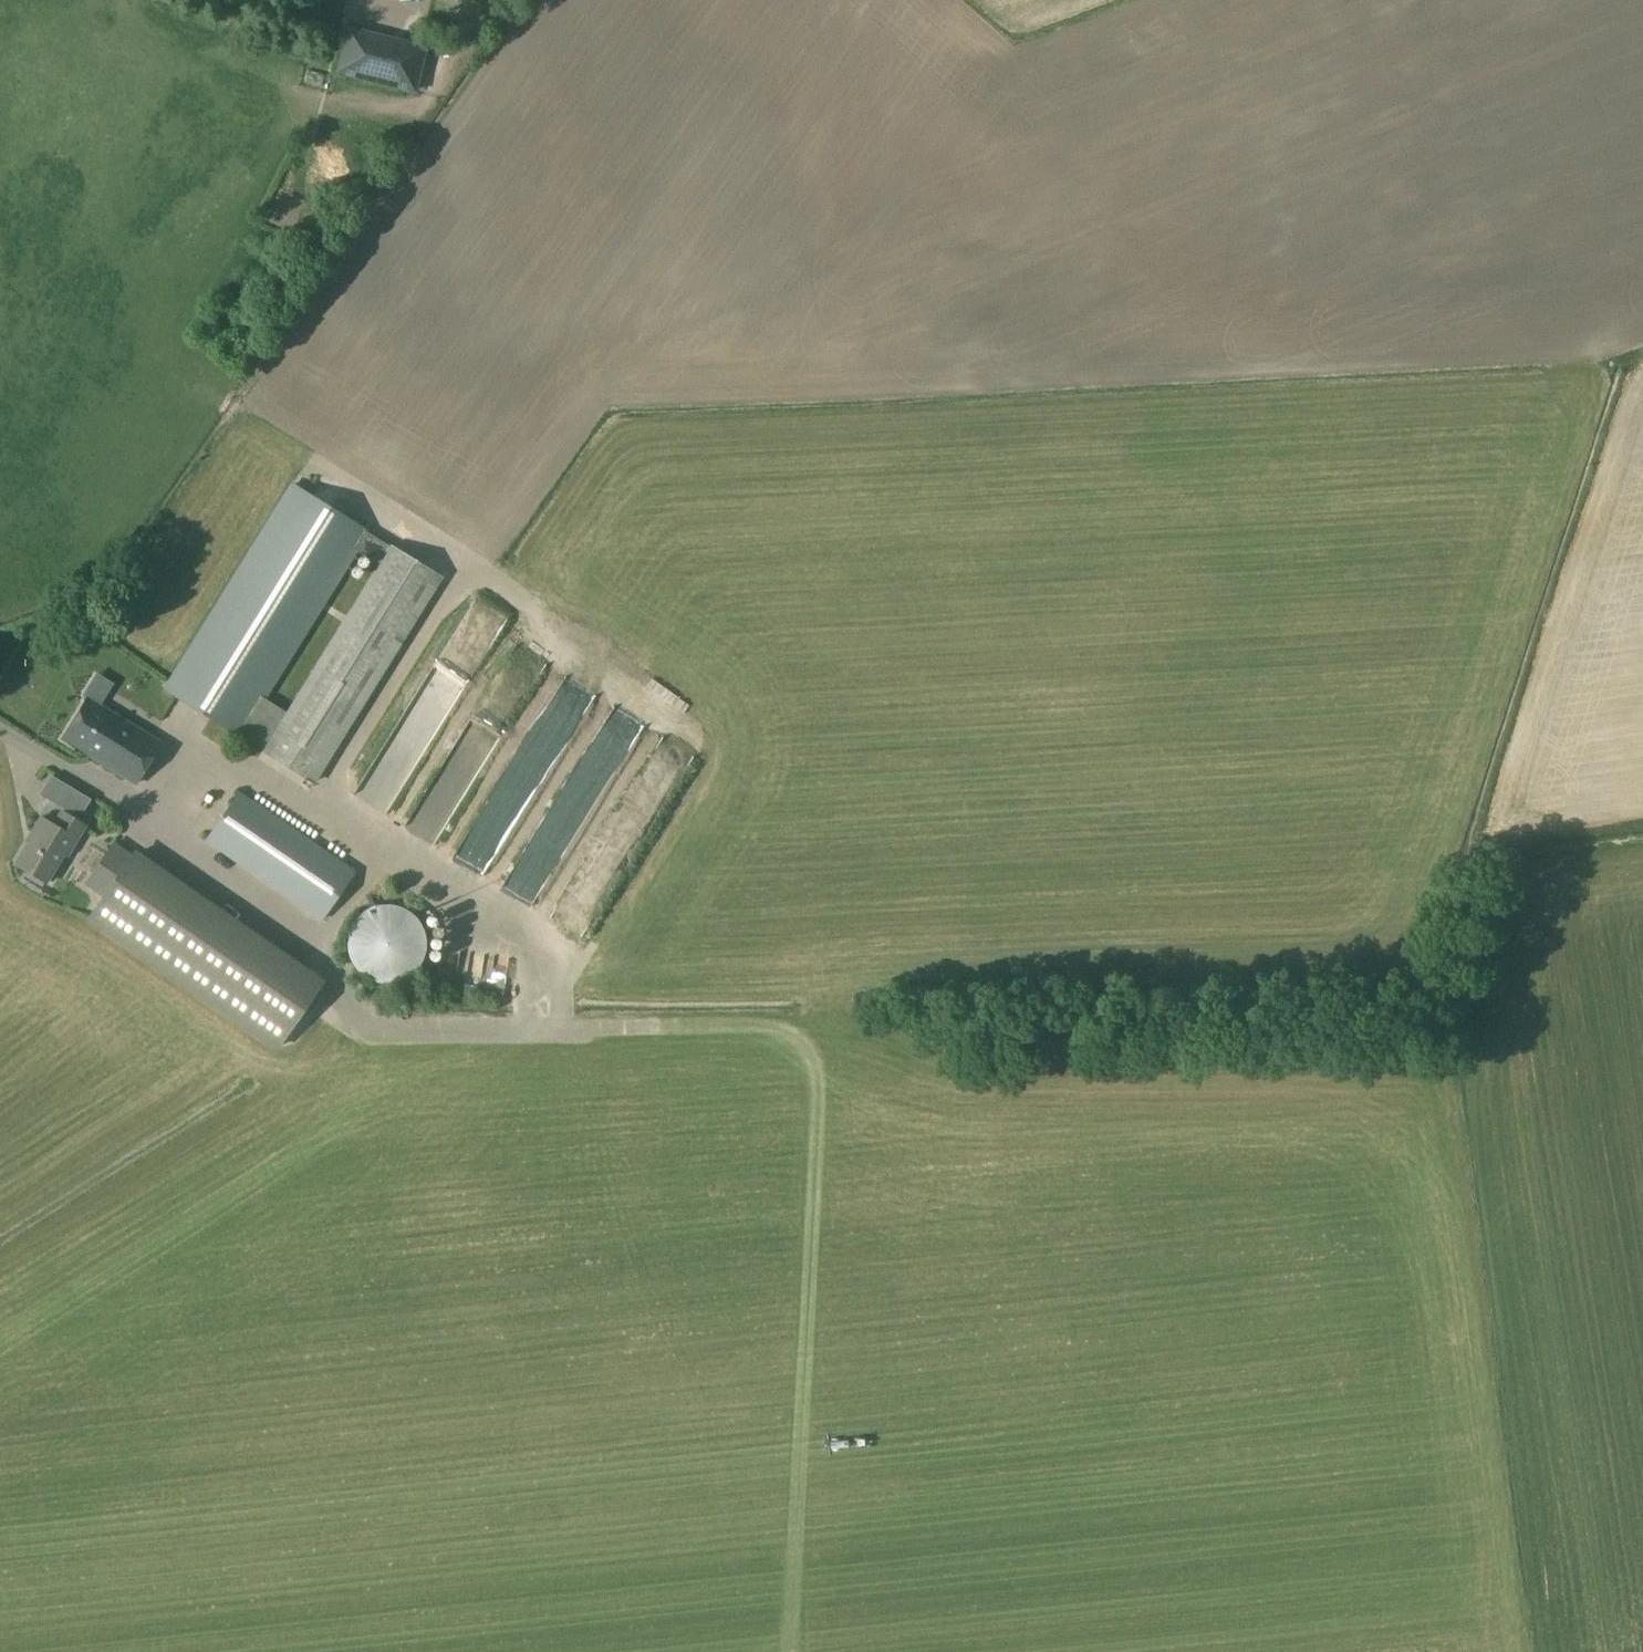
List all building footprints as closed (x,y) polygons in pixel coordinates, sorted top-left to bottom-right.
[(427,44),(348,24),(337,70),(416,90),(427,44)] [(288,716),(260,699),(365,528),(292,482),(165,688),(316,784),(444,578),(392,545),(288,716)] [(136,784),(162,742),(89,698),(63,739),(136,784)] [(546,749),(531,739),(457,862),(476,873),(492,847),(488,845),(546,749)] [(545,868),(598,766),(571,752),(500,887),(508,891),(526,858),(545,868)] [(54,765),(40,788),(99,825),(113,802),(54,765)] [(574,932),(645,797),(619,783),(548,919),(574,932)] [(323,918),(354,869),(242,791),(210,838),(323,918)] [(87,826),(62,811),(54,825),(42,818),(32,834),(35,836),(17,864),(47,883),(65,854),(68,856),(87,826)] [(272,1037),(275,1032),(315,977),(139,857),(134,864),(112,848),(95,873),(117,888),(98,917),(272,1037)] [(383,984),(403,980),(418,966),(424,947),(421,928),(407,913),(388,906),(369,910),(353,923),(347,942),(351,962),(364,977),(383,984)]
